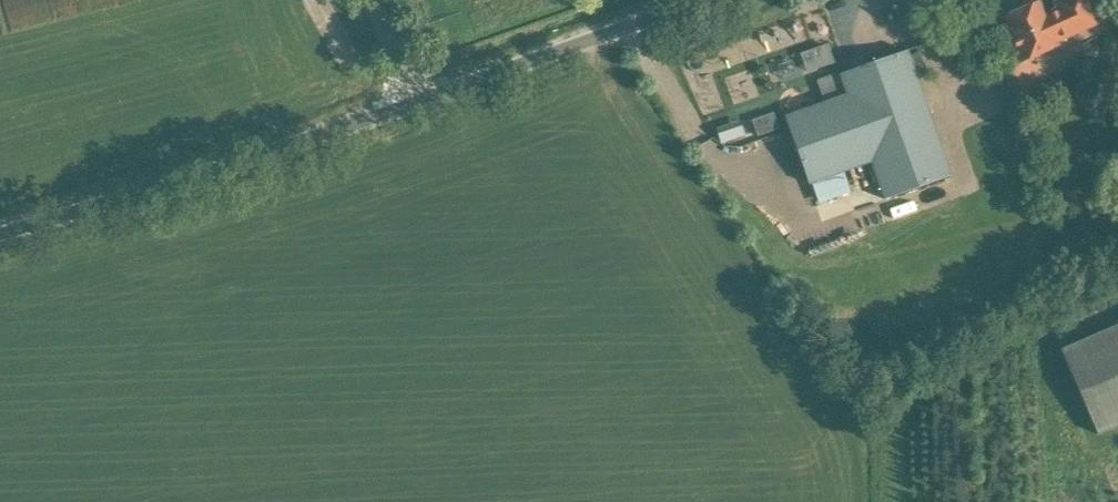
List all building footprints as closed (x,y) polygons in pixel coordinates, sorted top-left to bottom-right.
[(1086,0),(1062,0),(1056,3),(1058,9),(1044,15),(1038,2),(1003,18),(1013,39),(1009,41),(1019,63),(1058,46),(1056,42),(1096,23),(1086,0)] [(951,176),(915,71),(907,50),(841,74),(848,95),(785,117),(809,184),(871,162),(884,199),(951,176)] [(921,78),(930,75),(920,52),(911,56),(921,78)] [(1117,424),(1117,325),(1061,349),(1097,433),(1117,424)]
